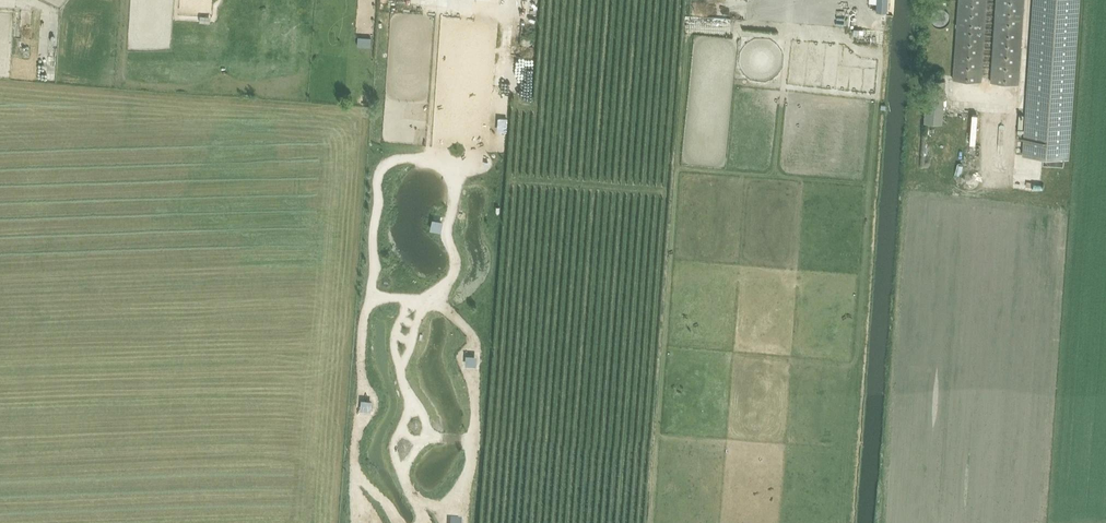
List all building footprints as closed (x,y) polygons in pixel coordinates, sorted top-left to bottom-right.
[(360,12),(378,13),(378,0),(360,0),(360,12)] [(389,13),(405,14),(406,1),(389,0),(389,13)] [(887,11),(888,0),(877,0),(876,10),(887,11)] [(982,81),(987,0),(958,0),(953,79),(982,81)] [(1019,83),(1025,0),(996,0),(990,81),(1019,83)] [(1079,0),(1033,0),(1023,155),(1043,156),(1064,157),(1068,158),(1079,0)] [(460,29),(468,29),(469,16),(437,15),(436,27),(460,28),(460,29)] [(471,18),(471,33),(478,33),(478,32),(493,33),(493,21),(481,21),(481,19),(471,18)] [(924,122),(942,123),(946,79),(927,77),(924,122)] [(508,116),(498,116),(497,130),(507,130),(508,116)] [(442,217),(431,217),(431,228),(442,229),(442,217)] [(476,354),(465,353),(465,364),(476,365),(476,354)] [(371,400),(360,399),(359,410),(370,411),(371,400)]
